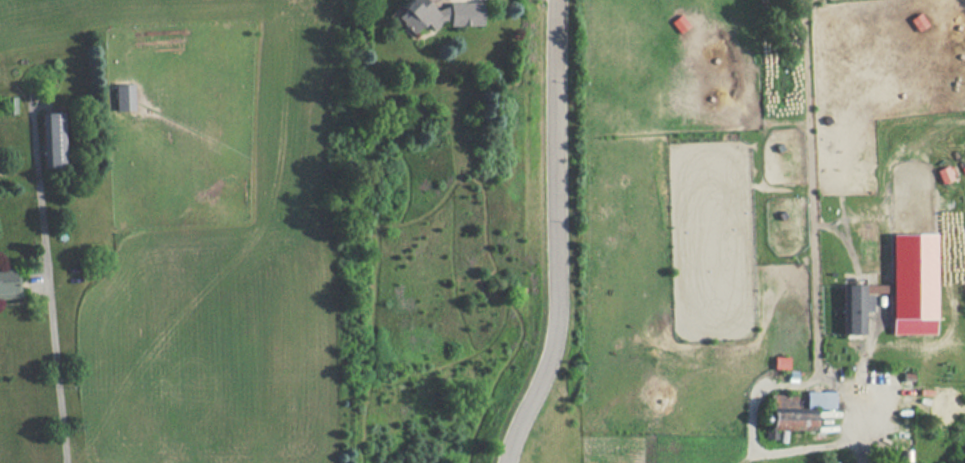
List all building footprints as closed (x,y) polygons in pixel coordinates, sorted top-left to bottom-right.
[(481,2),(450,2),(444,8),(433,9),(424,0),(410,0),(394,16),(413,33),(421,24),(427,24),(433,30),(444,19),(452,26),(482,25),(481,2)] [(133,110),(131,84),(113,84),(114,111),(133,110)] [(41,112),(43,168),(63,167),(61,112),(41,112)] [(891,234),(892,334),(935,334),(934,234),(891,234)] [(17,270),(0,270),(0,299),(18,298),(17,270)] [(845,284),(845,334),(865,334),(865,311),(873,311),(873,294),(864,294),(864,284),(845,284)] [(888,284),(865,284),(866,293),(888,292),(888,284)]
